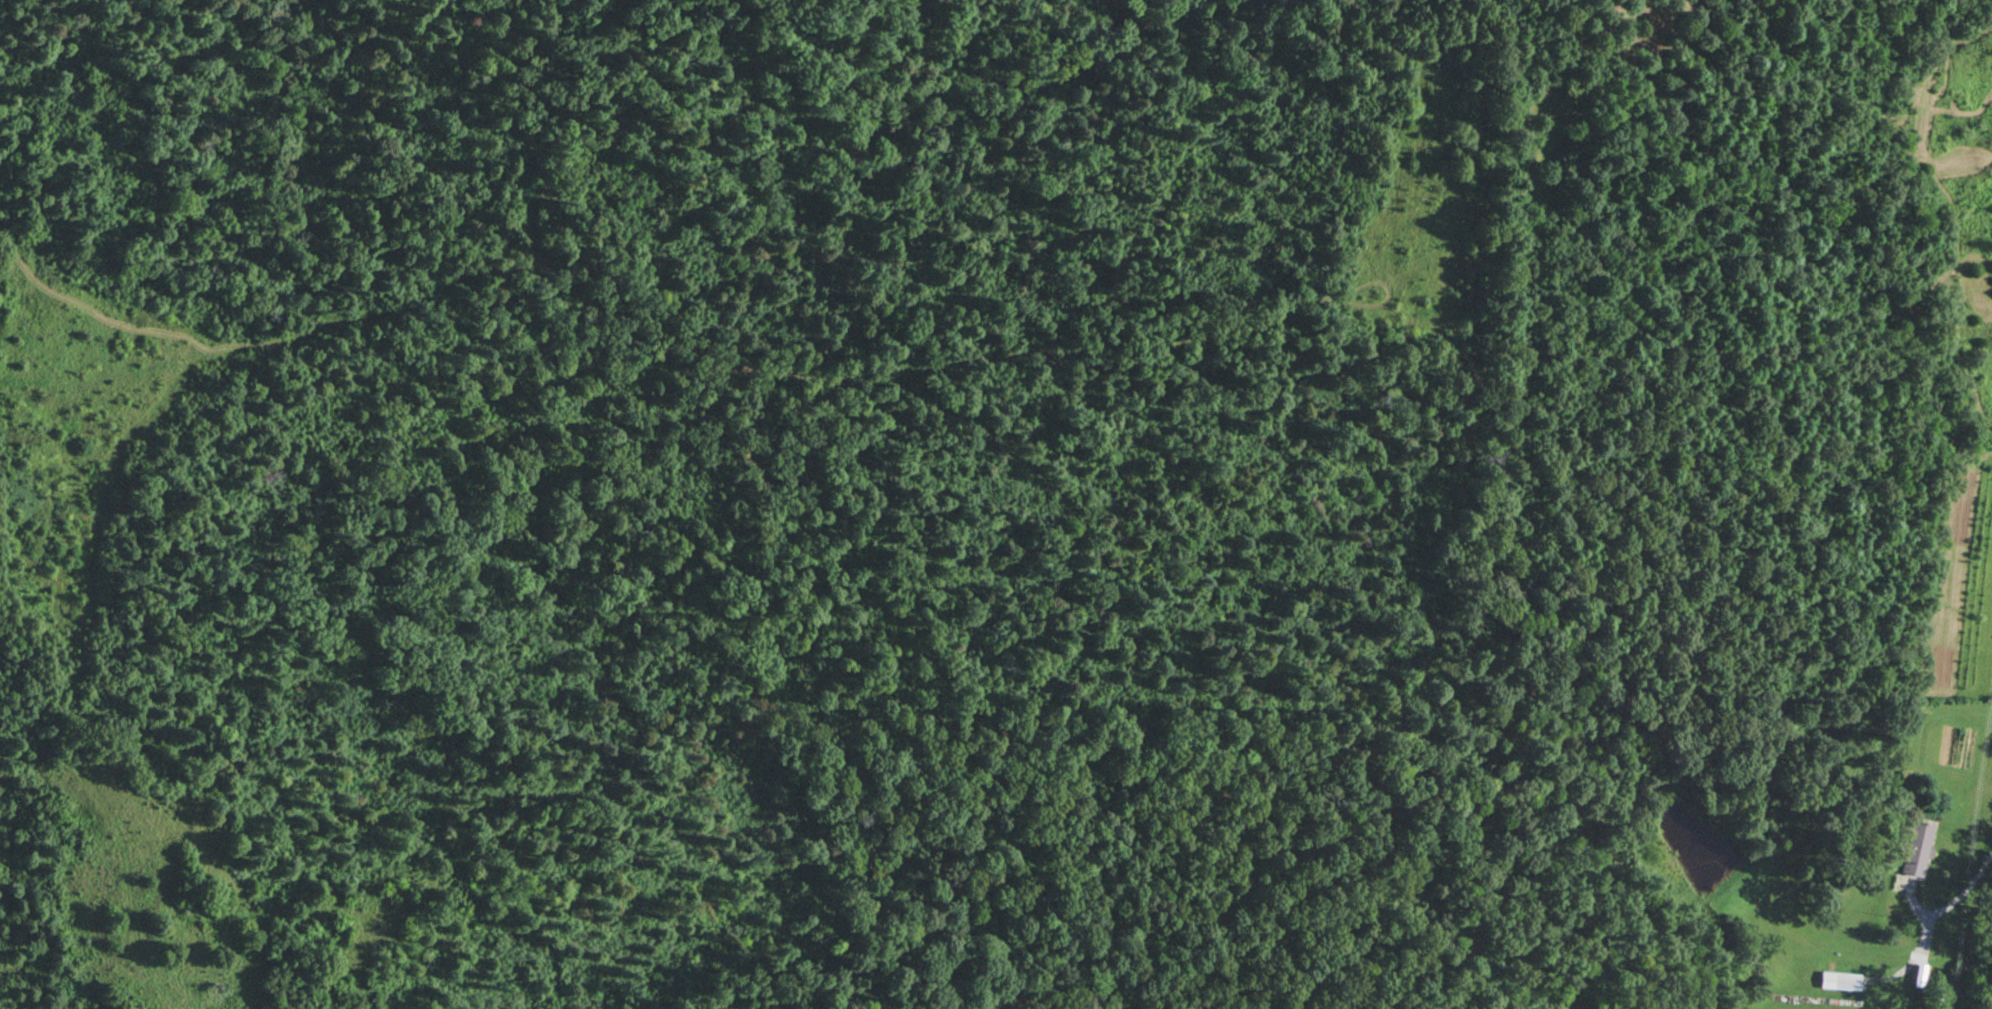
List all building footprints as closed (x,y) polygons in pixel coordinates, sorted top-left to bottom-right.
[(1896,874),(1917,879),(1929,826),(1908,821),(1896,874)] [(1816,990),(1864,990),(1864,974),(1816,974),(1816,990)]
